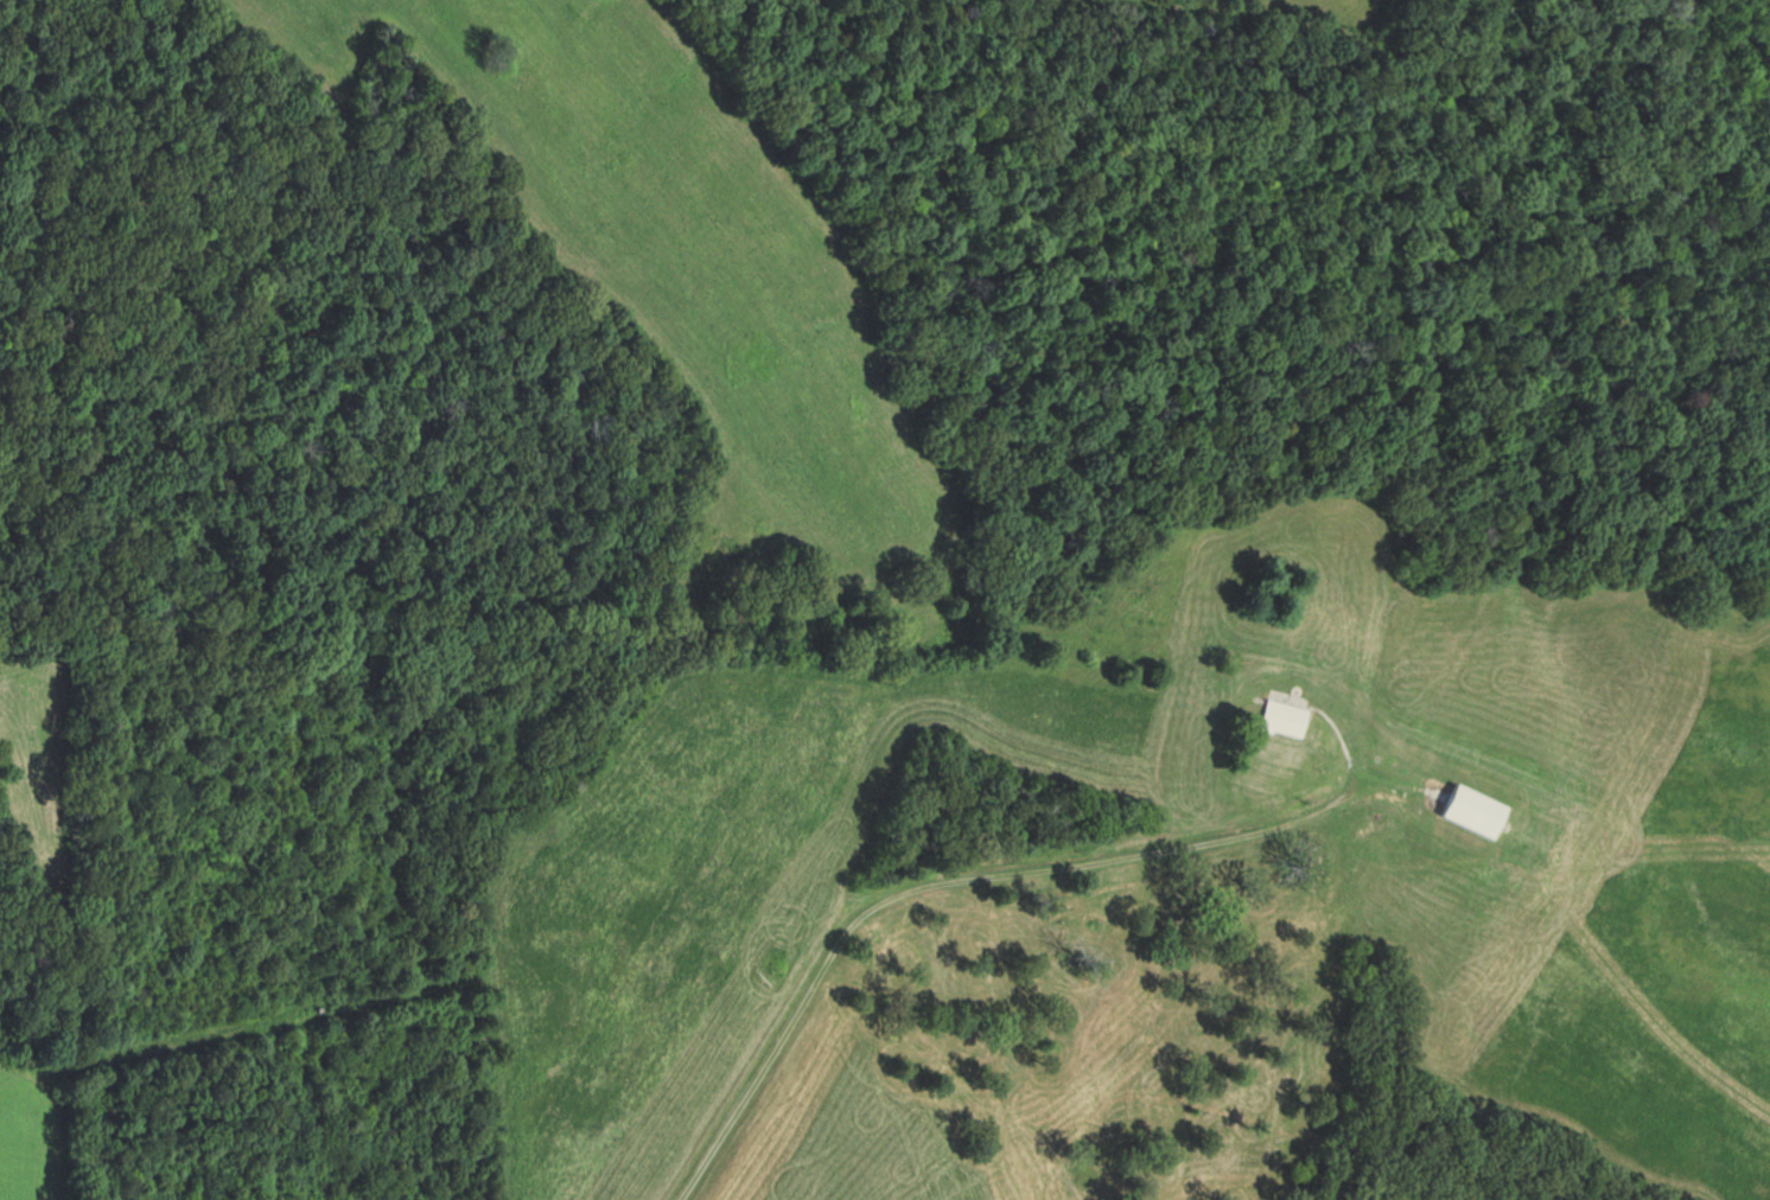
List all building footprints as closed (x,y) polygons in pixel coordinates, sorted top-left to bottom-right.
[(1260,730),(1303,739),(1310,708),(1290,703),(1291,695),(1269,690),(1260,730)] [(1507,805),(1455,786),(1442,820),(1494,839),(1507,805)]
